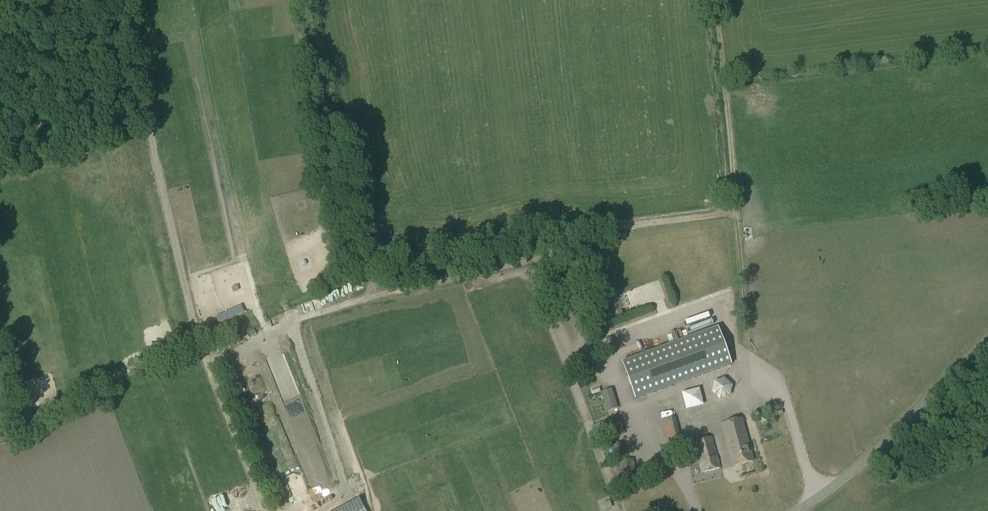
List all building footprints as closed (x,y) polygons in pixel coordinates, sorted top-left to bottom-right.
[(615,295),(607,298),(614,317),(622,314),(615,295)] [(718,326),(622,361),(636,399),(732,364),(718,326)] [(719,400),(730,396),(733,386),(725,378),(714,381),(711,392),(719,400)] [(607,414),(618,410),(612,389),(601,393),(607,414)] [(686,410),(703,405),(699,389),(682,393),(686,410)] [(675,418),(662,421),(671,451),(684,448),(675,418)] [(732,466),(753,460),(742,419),(721,425),(732,466)] [(702,472),(720,467),(712,437),(694,441),(702,472)] [(627,461),(622,443),(612,446),(620,479),(637,475),(633,459),(627,461)] [(359,499),(336,510),(365,510),(359,499)]
